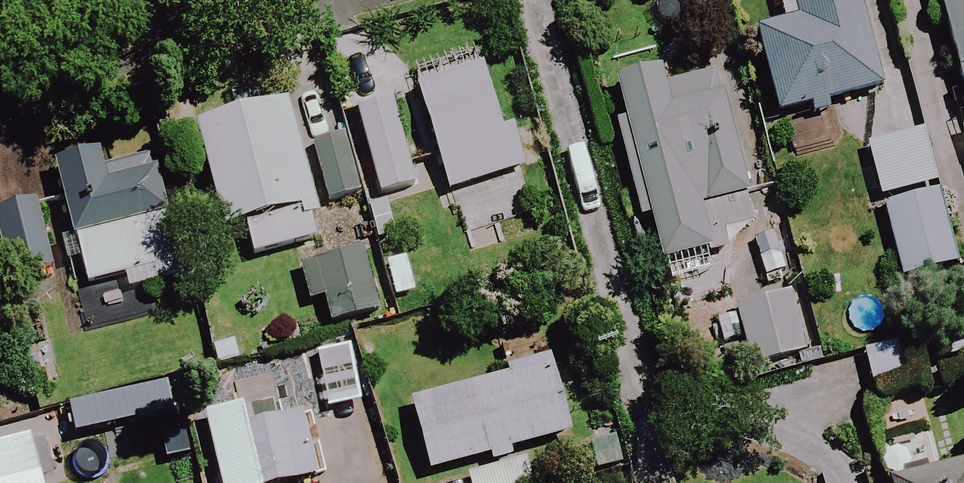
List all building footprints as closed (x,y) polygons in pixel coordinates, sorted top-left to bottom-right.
[(758,32),(777,117),(887,93),(866,0),(791,0),(797,24),(758,32)] [(963,107),(963,0),(935,0),(963,107)] [(419,114),(444,198),(522,175),(497,91),(419,114)] [(746,206),(719,100),(624,124),(652,230),(662,269),(756,245),(746,206)] [(223,238),(241,233),(249,261),(323,240),(315,211),(284,103),(192,129),(223,238)] [(424,214),(396,121),(356,133),(384,226),(424,214)] [(884,206),(937,194),(924,134),(870,146),(884,206)] [(367,221),(342,137),(307,148),(332,232),(367,221)] [(98,174),(94,157),(53,167),(85,293),(172,271),(144,162),(98,174)] [(937,194),(884,206),(902,287),(955,275),(937,194)] [(0,211),(0,246),(9,284),(52,273),(35,203),(0,211)] [(302,262),(305,303),(325,302),(326,327),(375,323),(370,257),(302,262)] [(805,358),(794,305),(737,317),(748,370),(805,358)] [(914,383),(908,346),(863,354),(868,390),(914,383)] [(347,351),(314,356),(319,392),(352,388),(347,351)] [(547,361),(405,410),(428,479),(570,430),(547,361)] [(93,422),(113,482),(183,482),(157,401),(93,422)] [(235,435),(250,482),(302,482),(318,478),(299,415),(235,435)] [(0,452),(0,482),(38,482),(28,445),(0,452)] [(464,477),(466,482),(533,482),(526,459),(464,477)] [(896,482),(963,482),(963,469),(896,482)]
